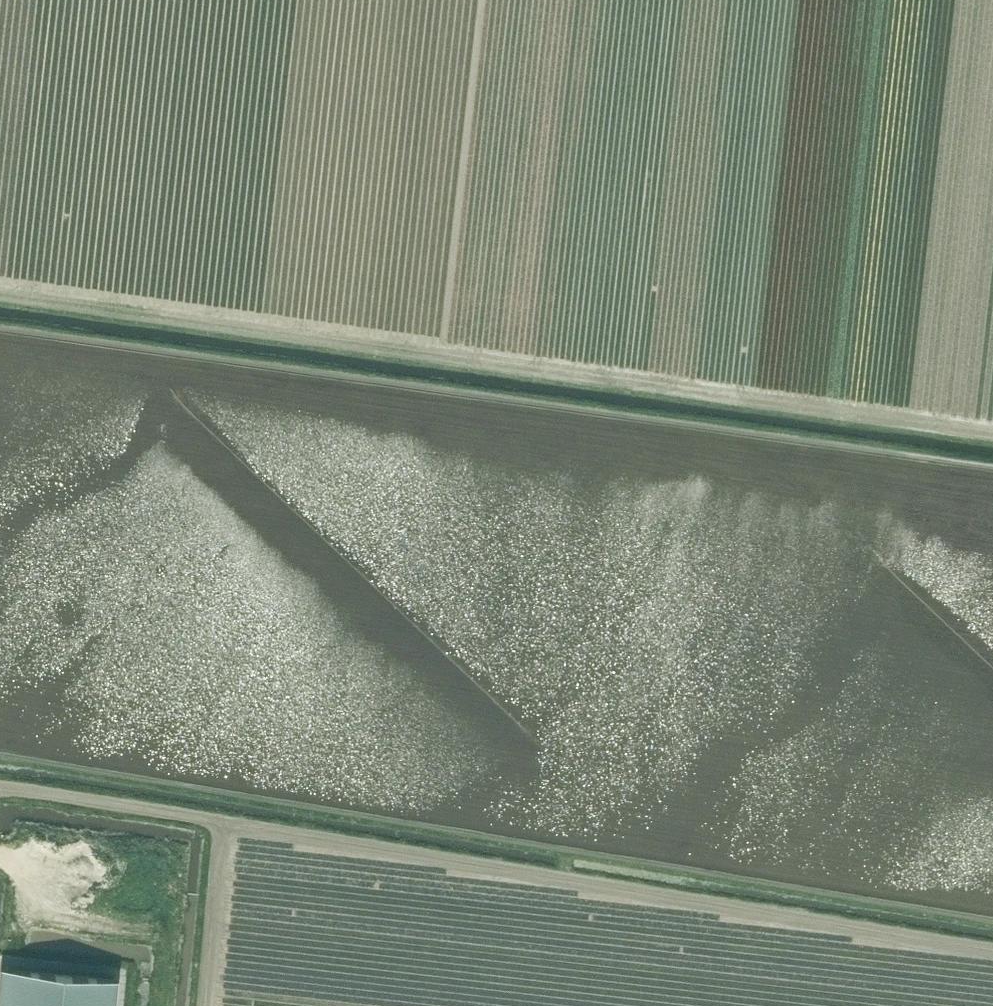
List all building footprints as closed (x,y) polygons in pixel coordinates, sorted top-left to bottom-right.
[(114,979),(12,970),(9,1005),(112,1005),(114,979)]
